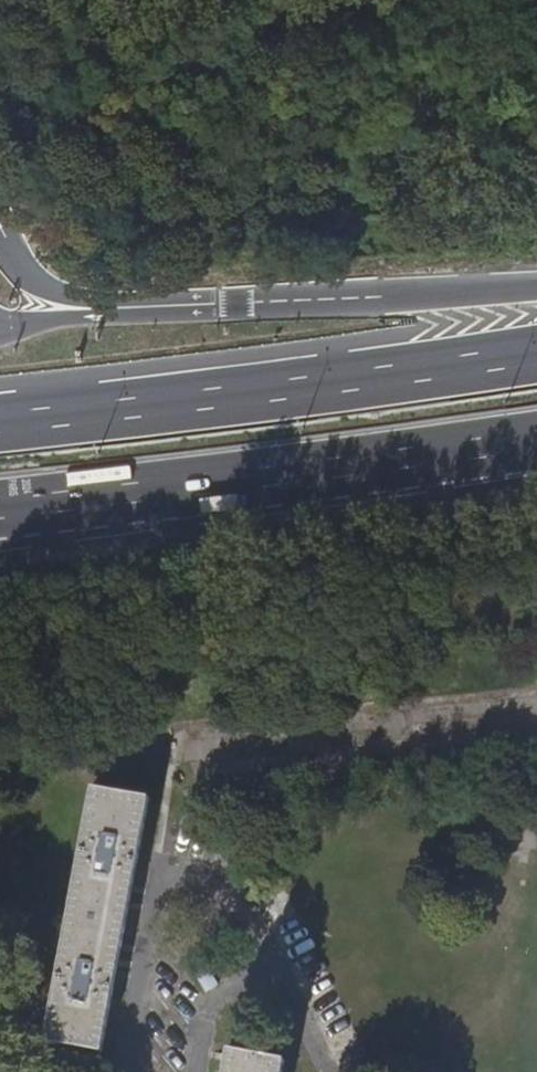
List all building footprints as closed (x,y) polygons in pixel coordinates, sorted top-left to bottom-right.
[(94,790),(45,1044),(102,1054),(114,990),(138,865),(150,801),(94,790)] [(286,1061),(229,1050),(225,1071),(284,1071),(286,1061)]
